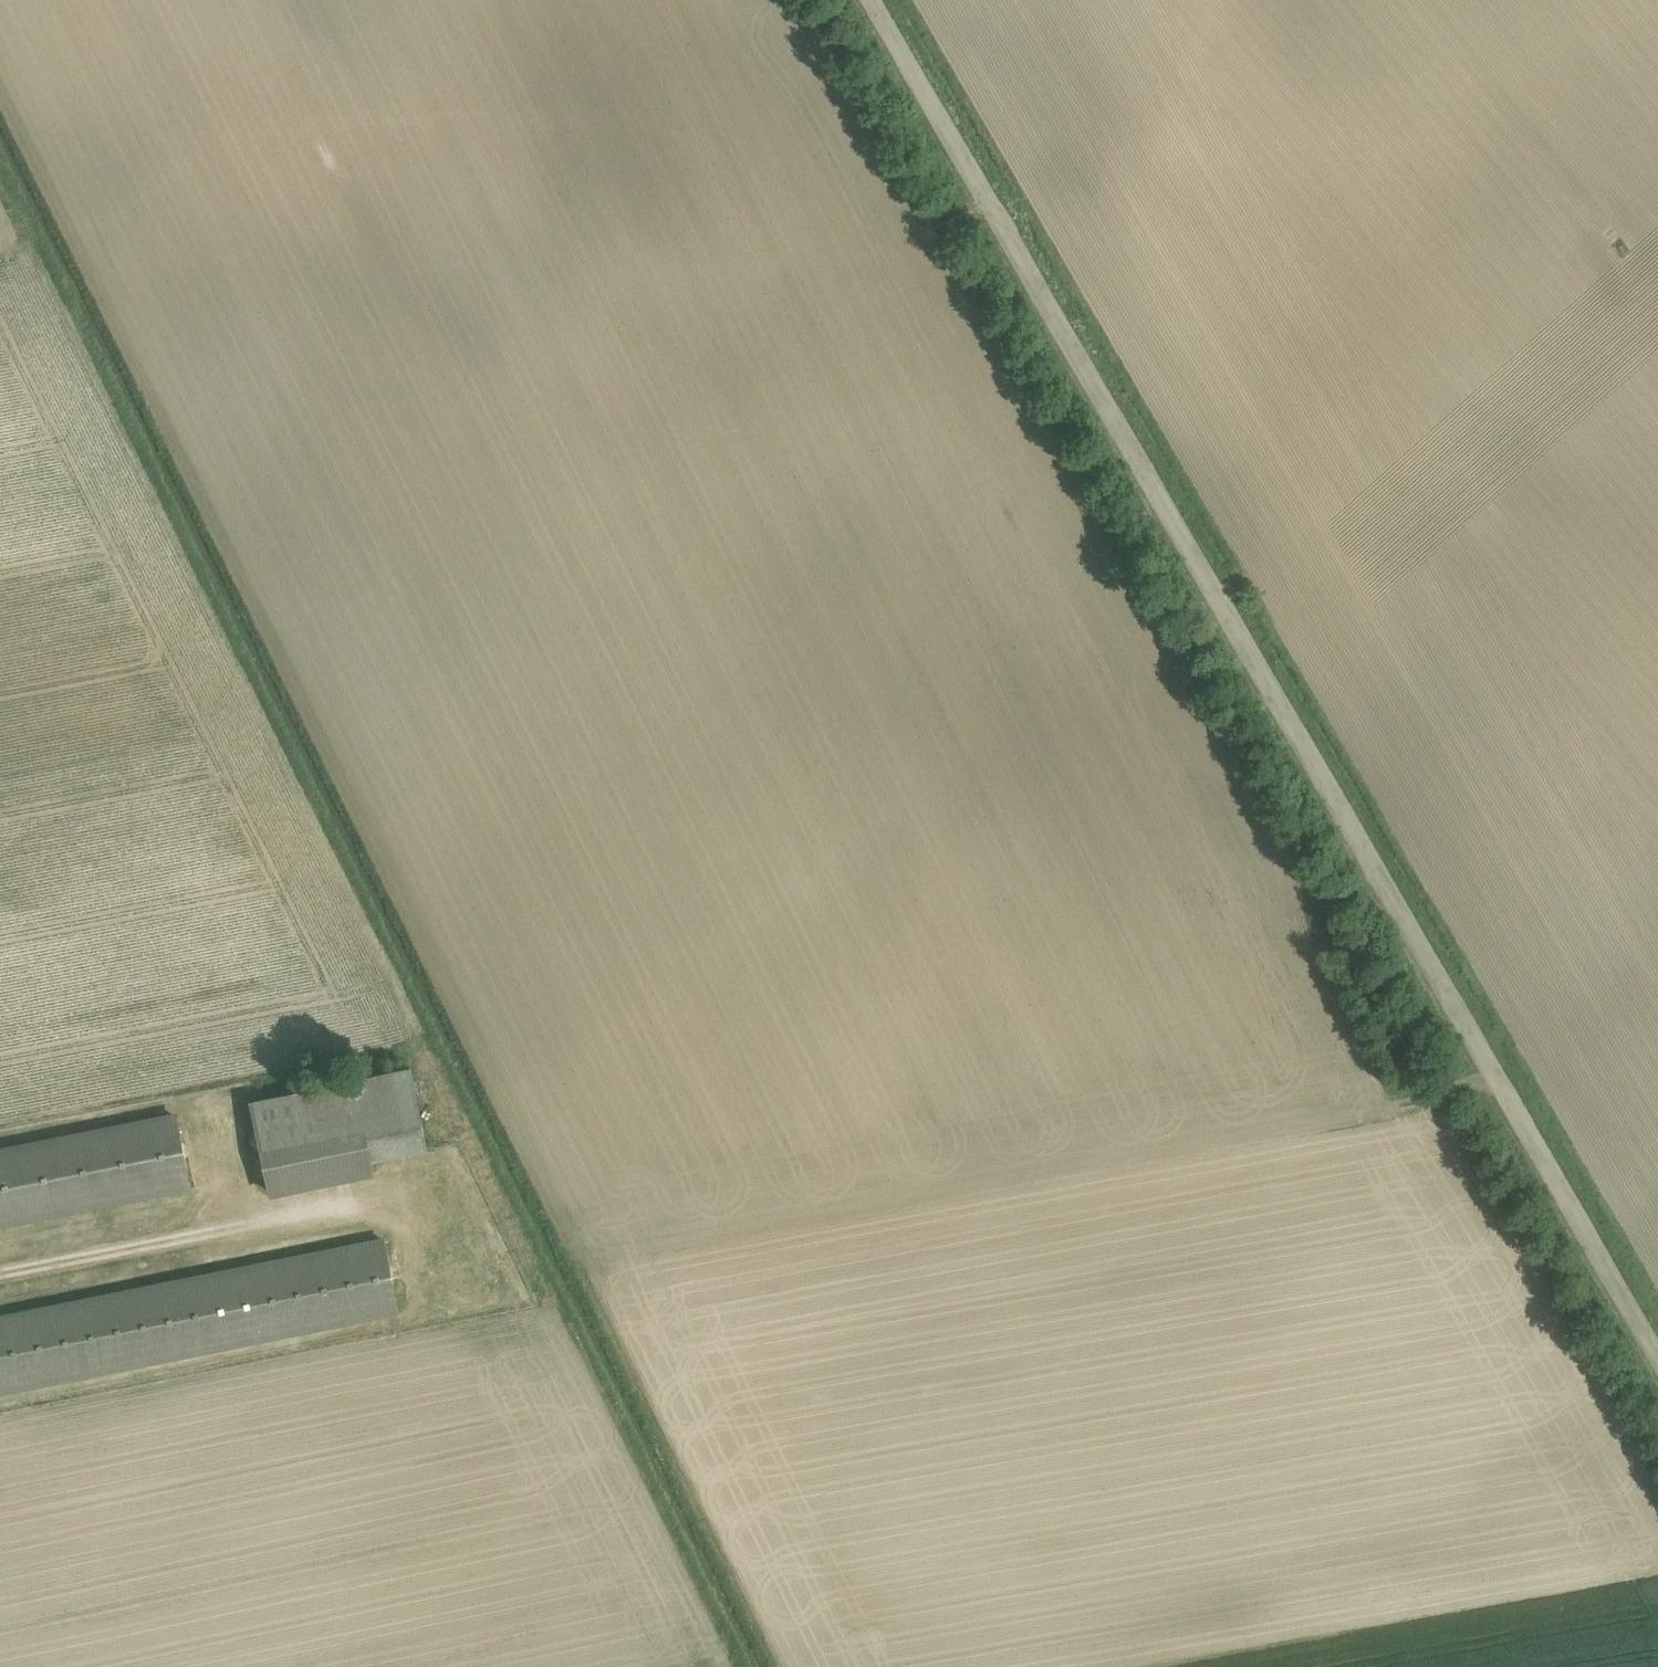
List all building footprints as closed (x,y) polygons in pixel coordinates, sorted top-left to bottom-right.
[(426,1167),(409,1080),(251,1111),(271,1210),(375,1190),(372,1177),(426,1167)] [(184,1182),(168,1103),(0,1137),(0,1219),(184,1182)] [(382,1324),(367,1247),(0,1319),(0,1399),(382,1324)]
